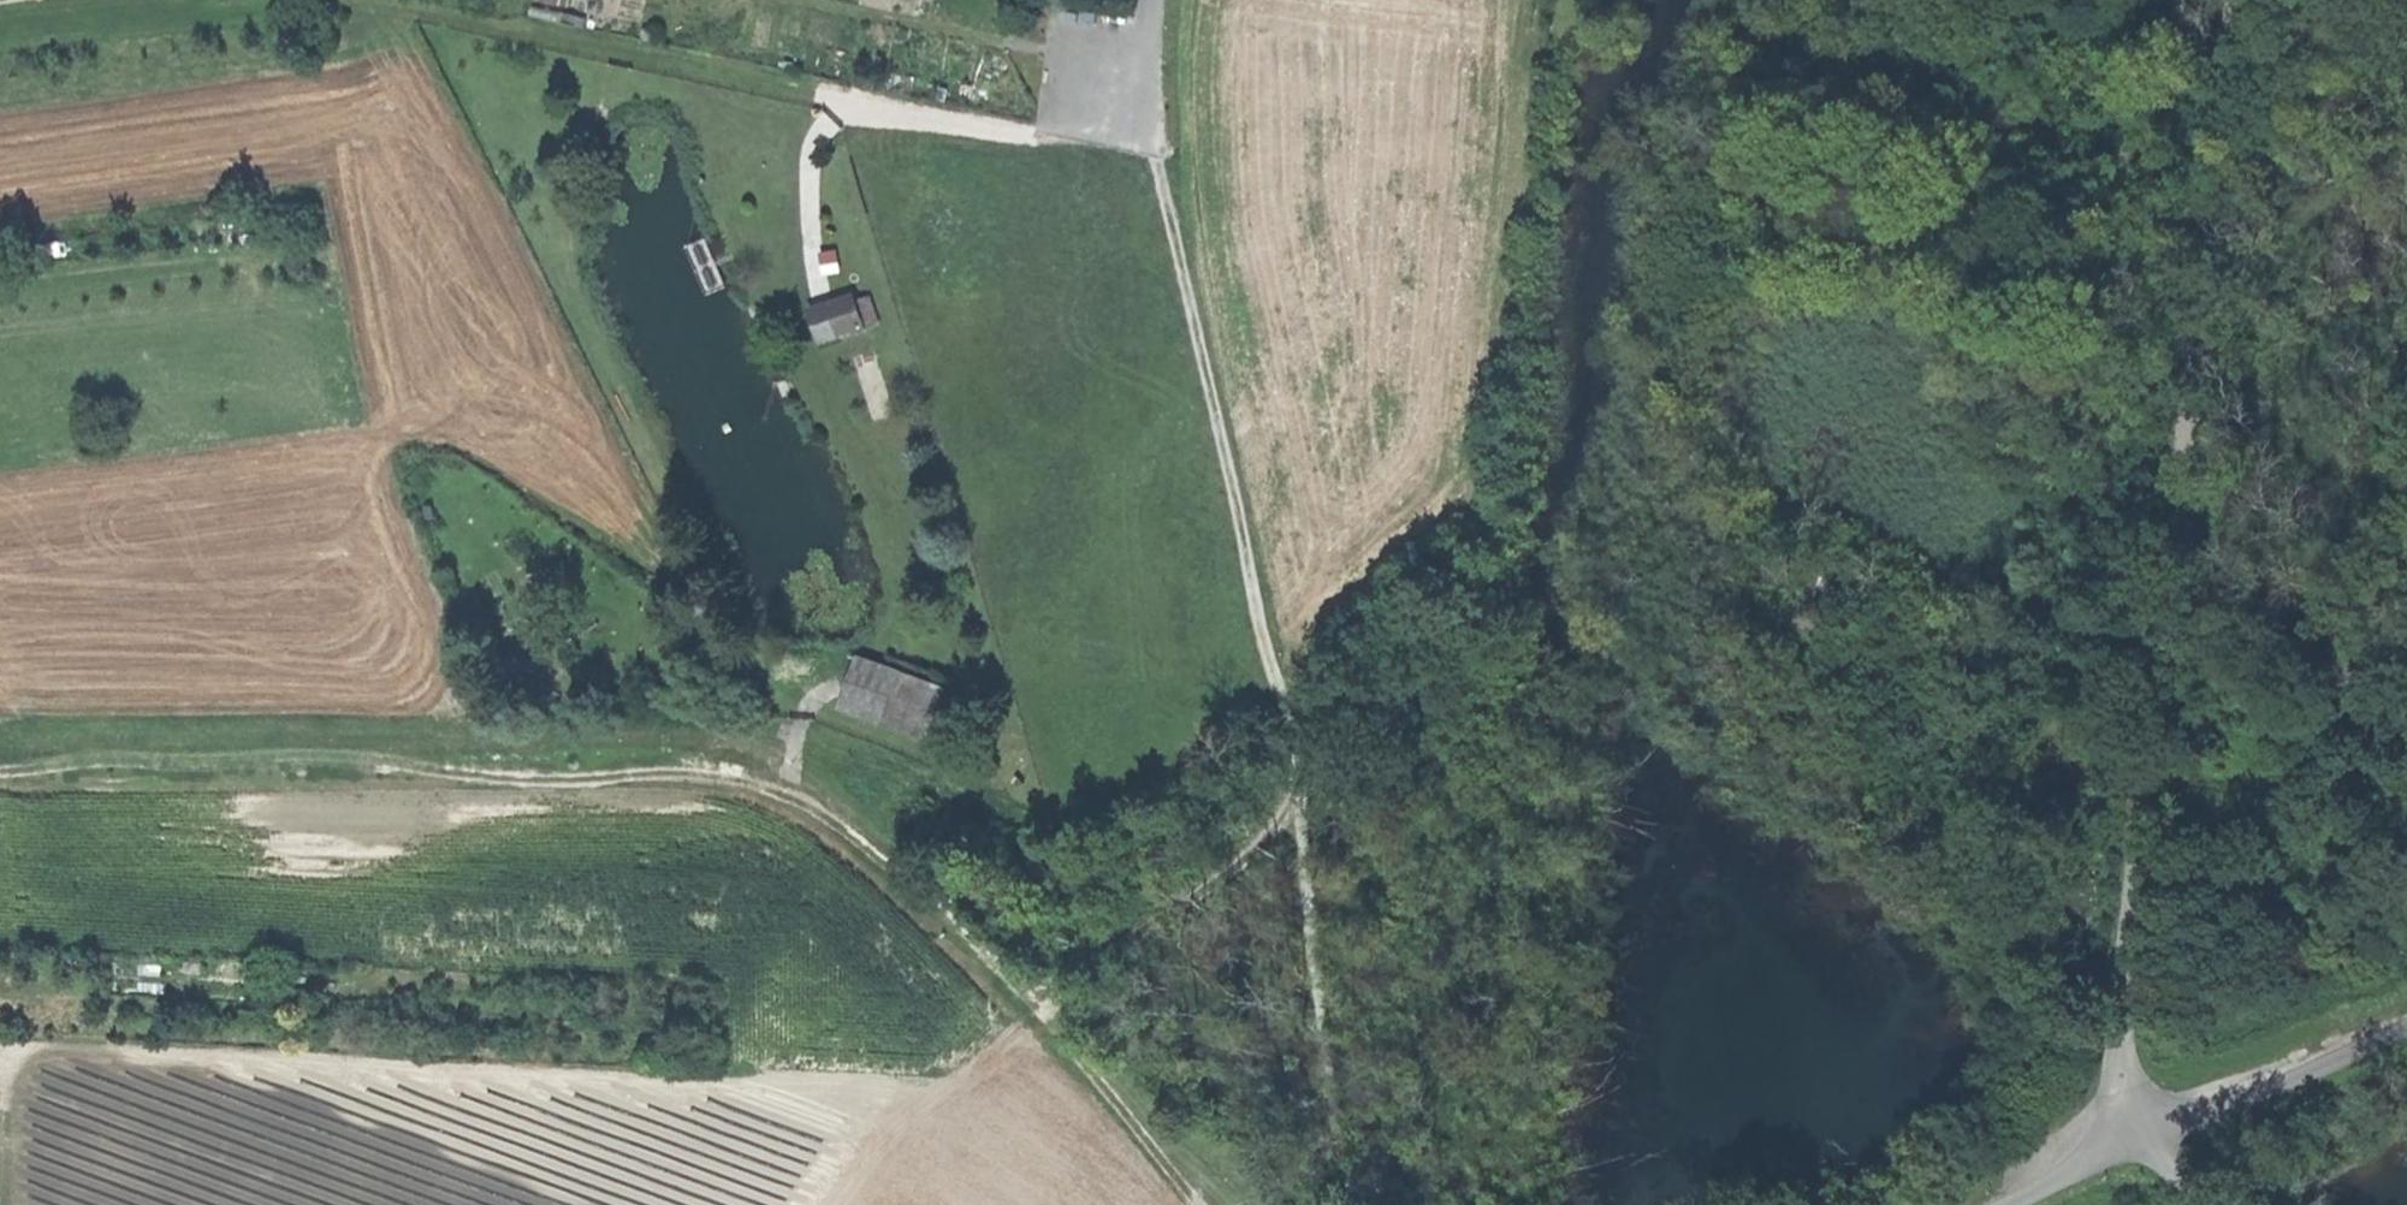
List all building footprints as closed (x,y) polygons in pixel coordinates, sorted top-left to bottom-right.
[(833,302),(843,334),(881,321),(873,296),(861,299),(859,293),(833,302)] [(894,724),(931,737),(948,688),(912,675),(894,724)]
